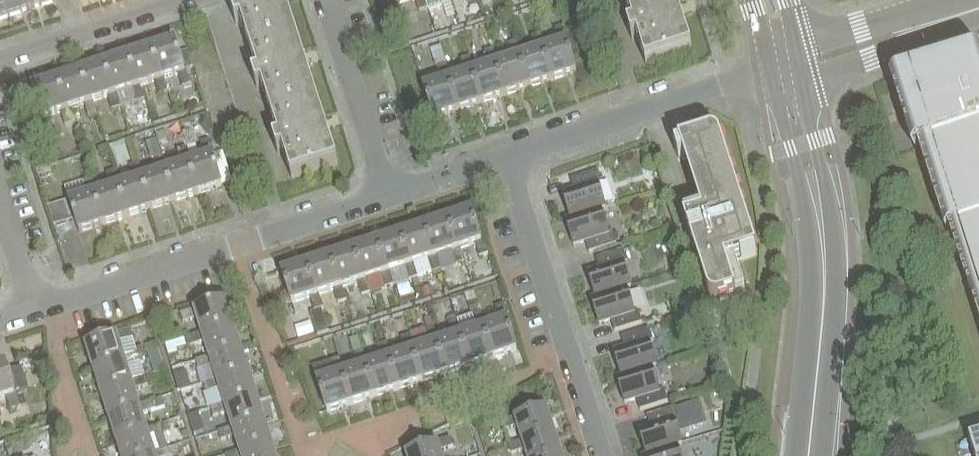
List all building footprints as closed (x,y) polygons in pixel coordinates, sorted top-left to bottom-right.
[(8,16),(3,0),(0,0),(0,19),(8,16)] [(8,16),(31,9),(28,0),(3,0),(8,16)] [(31,9),(54,1),(54,0),(28,0),(31,9)] [(232,14),(236,25),(241,24),(249,50),(295,35),(285,4),(286,4),(286,2),(286,0),(253,0),(245,8),(232,13),(232,14)] [(424,0),(394,0),(396,6),(413,0),(418,14),(428,11),(424,0)] [(624,1),(633,27),(627,29),(631,41),(637,39),(645,66),(692,51),(691,49),(675,0),(627,0),(624,1)] [(559,43),(544,48),(541,49),(551,81),(576,73),(566,42),(568,42),(563,27),(554,31),(559,43)] [(262,89),(270,115),(316,100),(295,35),(249,50),(258,77),(252,78),(257,90),(262,89)] [(528,89),(551,81),(541,49),(544,48),(540,35),(531,38),(534,51),(520,56),(517,57),(528,89)] [(174,41),(150,49),(160,80),(163,79),(178,74),(182,88),(191,85),(186,70),(184,71),(179,55),(174,41)] [(505,96),(528,89),(517,57),(520,56),(516,43),(507,45),(511,59),(498,63),(494,64),(505,96)] [(167,93),(163,79),(160,80),(150,49),(127,56),(137,88),(139,87),(153,82),(158,96),(167,93)] [(481,104),(505,96),(494,64),(498,63),(494,51),(484,54),(488,66),(474,71),(471,72),(481,104)] [(193,68),(188,52),(179,55),(184,71),(186,70),(193,68)] [(143,101),(139,87),(137,88),(127,56),(103,64),(113,95),(115,94),(130,89),(134,104),(143,101)] [(457,111),(481,104),(471,72),(474,71),(470,58),(460,61),(465,74),(450,78),(447,79),(457,111)] [(893,83),(915,151),(920,149),(946,231),(951,230),(978,319),(978,60),(893,83)] [(113,95),(103,64),(79,72),(90,103),(92,103),(105,98),(109,112),(120,109),(115,94),(113,95)] [(433,119),(434,119),(457,111),(447,79),(450,78),(446,65),(436,69),(440,82),(423,88),(433,119)] [(90,103),(79,72),(56,79),(66,111),(68,111),(83,106),(87,119),(96,116),(92,103),(90,103)] [(66,111),(56,79),(32,87),(42,119),(60,113),(64,127),(72,124),(68,111),(66,111)] [(316,100),(270,115),(279,142),(273,144),(277,156),(283,154),(291,180),(337,165),(337,163),(336,164),(316,100)] [(156,136),(158,144),(167,141),(164,133),(156,136)] [(709,136),(701,139),(679,146),(680,147),(675,149),(679,160),(689,157),(707,215),(686,222),(686,221),(684,222),(708,297),(708,298),(709,299),(710,299),(711,301),(712,301),(713,302),(715,302),(716,303),(717,302),(719,302),(737,296),(726,263),(755,254),(755,255),(757,254),(720,142),(720,140),(718,138),(717,137),(715,136),(713,136),(712,136),(710,136),(709,136)] [(153,160),(162,157),(157,141),(147,144),(152,160),(153,160)] [(187,164),(197,195),(222,187),(212,156),(214,156),(209,141),(200,144),(204,158),(190,163),(187,164)] [(174,203),(197,195),(187,164),(190,163),(185,149),(176,152),(180,166),(166,170),(164,171),(174,203)] [(140,179),(150,211),(174,203),(164,171),(166,170),(162,157),(153,160),(157,173),(142,178),(140,179)] [(116,186),(126,218),(150,211),(140,179),(142,178),(137,164),(127,168),(132,181),(119,185),(116,186)] [(109,188),(95,193),(93,194),(103,226),(126,218),(116,186),(119,185),(114,172),(105,175),(109,188)] [(563,195),(562,195),(571,222),(571,224),(586,219),(584,214),(600,209),(603,208),(604,209),(605,208),(597,185),(602,184),(598,172),(570,181),(574,193),(564,196),(563,195)] [(86,196),(71,201),(69,202),(79,234),(103,226),(93,194),(95,193),(91,180),(81,183),(86,196)] [(571,224),(571,222),(567,223),(567,222),(566,222),(573,246),(575,246),(574,245),(585,242),(588,254),(616,245),(612,232),(608,234),(600,209),(584,214),(586,219),(571,224)] [(456,251),(460,250),(473,245),(478,259),(488,256),(483,241),(481,242),(471,211),(446,219),(456,251)] [(433,258),(436,257),(450,253),(454,266),(464,263),(460,250),(456,251),(446,219),(422,227),(433,258)] [(409,266),(412,265),(426,260),(431,274),(440,271),(436,257),(433,258),(422,227),(399,234),(409,266)] [(386,274),(389,273),(403,268),(407,281),(417,278),(412,265),(409,266),(399,234),(375,242),(386,274)] [(363,281),(365,280),(380,276),(384,289),(393,286),(389,273),(386,274),(375,242),(352,250),(363,281)] [(339,289),(342,288),(356,283),(361,297),(370,294),(365,280),(363,281),(352,250),(329,257),(339,289)] [(588,274),(596,300),(597,302),(612,297),(611,292),(625,288),(629,287),(630,287),(623,264),(627,263),(623,251),(596,259),(599,271),(589,275),(589,274),(588,274)] [(315,296),(318,295),(333,291),(337,305),(346,302),(342,288),(339,289),(329,257),(305,265),(315,296)] [(315,296),(305,265),(281,273),(291,305),(309,299),(314,312),(310,314),(318,336),(328,333),(321,310),(323,309),(318,295),(315,296)] [(499,283),(491,286),(496,302),(504,299),(499,283)] [(421,291),(424,301),(434,297),(431,287),(421,291)] [(633,313),(625,288),(611,292),(612,297),(597,302),(596,300),(593,301),(592,301),(591,301),(599,325),(600,325),(600,324),(610,321),(614,332),(642,324),(638,311),(633,313)] [(472,316),(480,314),(477,301),(468,304),(472,316)] [(196,320),(201,335),(202,337),(234,327),(226,302),(195,313),(194,310),(180,315),(183,324),(196,320)] [(481,328),(492,360),(517,352),(507,321),(509,320),(504,306),(494,309),(498,323),(485,327),(481,328)] [(722,323),(717,308),(705,312),(710,326),(722,323)] [(468,368),(492,360),(481,328),(485,327),(480,314),(472,316),(471,316),(476,330),(461,335),(458,336),(468,368)] [(142,338),(156,332),(151,321),(137,327),(142,338)] [(445,375),(468,368),(458,336),(461,335),(457,321),(447,324),(452,338),(438,342),(434,343),(445,375)] [(209,361),(241,351),(234,327),(202,337),(201,335),(188,339),(190,348),(204,344),(208,358),(209,361)] [(421,383),(445,375),(434,343),(438,342),(433,329),(424,332),(429,345),(414,350),(411,351),(421,383)] [(636,372),(651,367),(654,366),(655,366),(656,366),(648,343),(653,342),(649,330),(621,339),(625,350),(614,354),(614,353),(613,353),(621,379),(622,381),(638,377),(636,372)] [(85,348),(93,373),(124,363),(124,359),(119,344),(132,340),(130,331),(115,335),(116,338),(85,348)] [(397,391),(421,383),(411,351),(414,350),(410,337),(400,340),(405,353),(390,358),(387,359),(397,391)] [(169,357),(177,354),(176,351),(186,348),(183,339),(165,345),(169,357)] [(381,360),(367,365),(365,365),(376,398),(397,391),(387,359),(390,358),(386,344),(377,347),(381,360)] [(157,349),(147,352),(154,374),(164,371),(157,349)] [(211,366),(216,382),(217,384),(249,374),(241,351),(209,361),(208,358),(195,362),(198,371),(211,366)] [(358,368),(343,373),(340,374),(351,406),(376,398),(365,365),(367,365),(363,352),(354,355),(358,368)] [(137,355),(124,359),(124,363),(93,373),(101,396),(132,386),(131,382),(126,369),(140,364),(137,355)] [(327,414),(351,406),(340,374),(343,373),(339,359),(330,362),(334,376),(316,382),(327,414)] [(0,364),(0,399),(5,398),(9,411),(19,408),(14,394),(12,394),(2,363),(0,364)] [(622,381),(621,379),(618,380),(617,380),(624,404),(625,404),(625,403),(636,399),(640,411),(667,402),(663,390),(659,392),(651,367),(636,372),(638,377),(622,381)] [(174,375),(179,392),(191,388),(187,376),(180,373),(174,375)] [(219,391),(224,405),(225,408),(256,398),(249,374),(217,384),(216,382),(203,386),(206,395),(219,391)] [(145,378),(131,382),(132,386),(101,396),(108,420),(140,410),(139,407),(134,391),(147,387),(145,378)] [(227,414),(231,430),(232,432),(264,421),(256,398),(225,408),(224,405),(210,410),(213,419),(227,414)] [(108,420),(116,443),(147,433),(146,430),(141,415),(155,411),(152,402),(139,407),(140,410),(108,420)] [(676,445),(680,444),(680,445),(681,445),(674,422),(678,421),(674,408),(646,417),(650,429),(640,433),(640,432),(638,432),(646,455),(660,455),(663,455),(661,450),(676,445)] [(515,418),(501,423),(503,432),(517,428),(522,442),(523,445),(554,435),(547,411),(516,421),(515,418)] [(187,417),(190,426),(201,422),(199,413),(187,417)] [(234,438),(239,453),(240,455),(272,445),(264,421),(232,432),(231,430),(218,434),(221,443),(234,438)] [(160,426),(162,434),(170,431),(167,423),(160,426)] [(146,430),(147,433),(116,443),(120,455),(155,455),(154,454),(149,439),(163,435),(162,434),(160,426),(146,430)] [(554,435),(523,445),(522,442),(508,447),(511,455),(524,451),(526,455),(561,455),(554,435)] [(439,453),(453,449),(450,439),(436,444),(436,446),(407,455),(441,455),(439,453)] [(969,442),(974,455),(978,455),(978,439),(969,442)] [(272,445),(240,455),(239,453),(229,455),(275,455),(272,445)] [(676,445),(661,450),(663,455),(660,455),(680,455),(676,445)]
